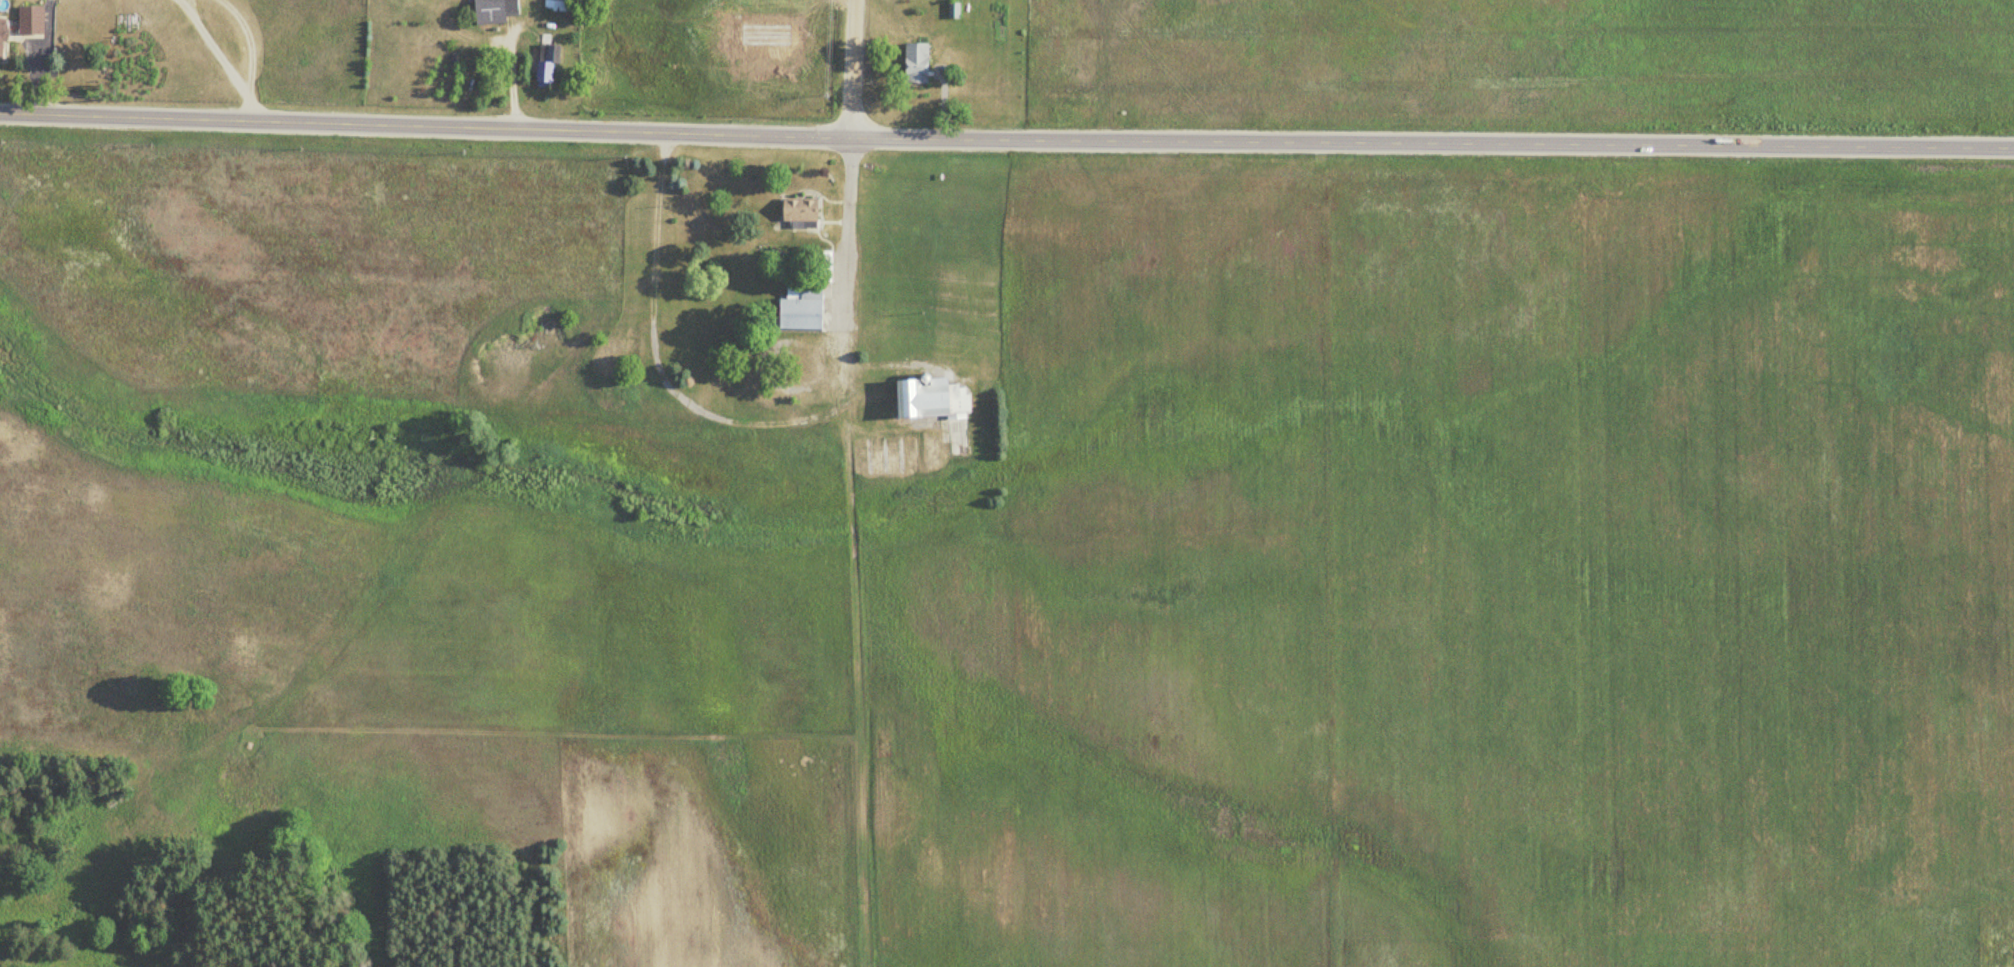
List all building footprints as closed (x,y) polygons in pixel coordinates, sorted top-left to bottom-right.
[(504,17),(519,15),(518,0),(469,0),(471,25),(504,23),(504,17)] [(956,3),(947,3),(946,17),(956,17),(956,3)] [(41,33),(41,6),(15,6),(15,33),(41,33)] [(534,43),(532,86),(553,87),(555,44),(534,43)] [(926,43),(900,43),(900,83),(926,83),(926,43)] [(813,222),(813,199),(777,199),(777,222),(813,222)] [(829,282),(829,252),(809,252),(809,285),(782,285),(782,300),(773,299),(772,331),(816,331),(817,282),(829,282)] [(943,416),(943,421),(966,421),(965,384),(942,384),(942,376),(890,377),(891,417),(943,416)] [(896,450),(896,471),(910,471),(910,450),(896,450)]
